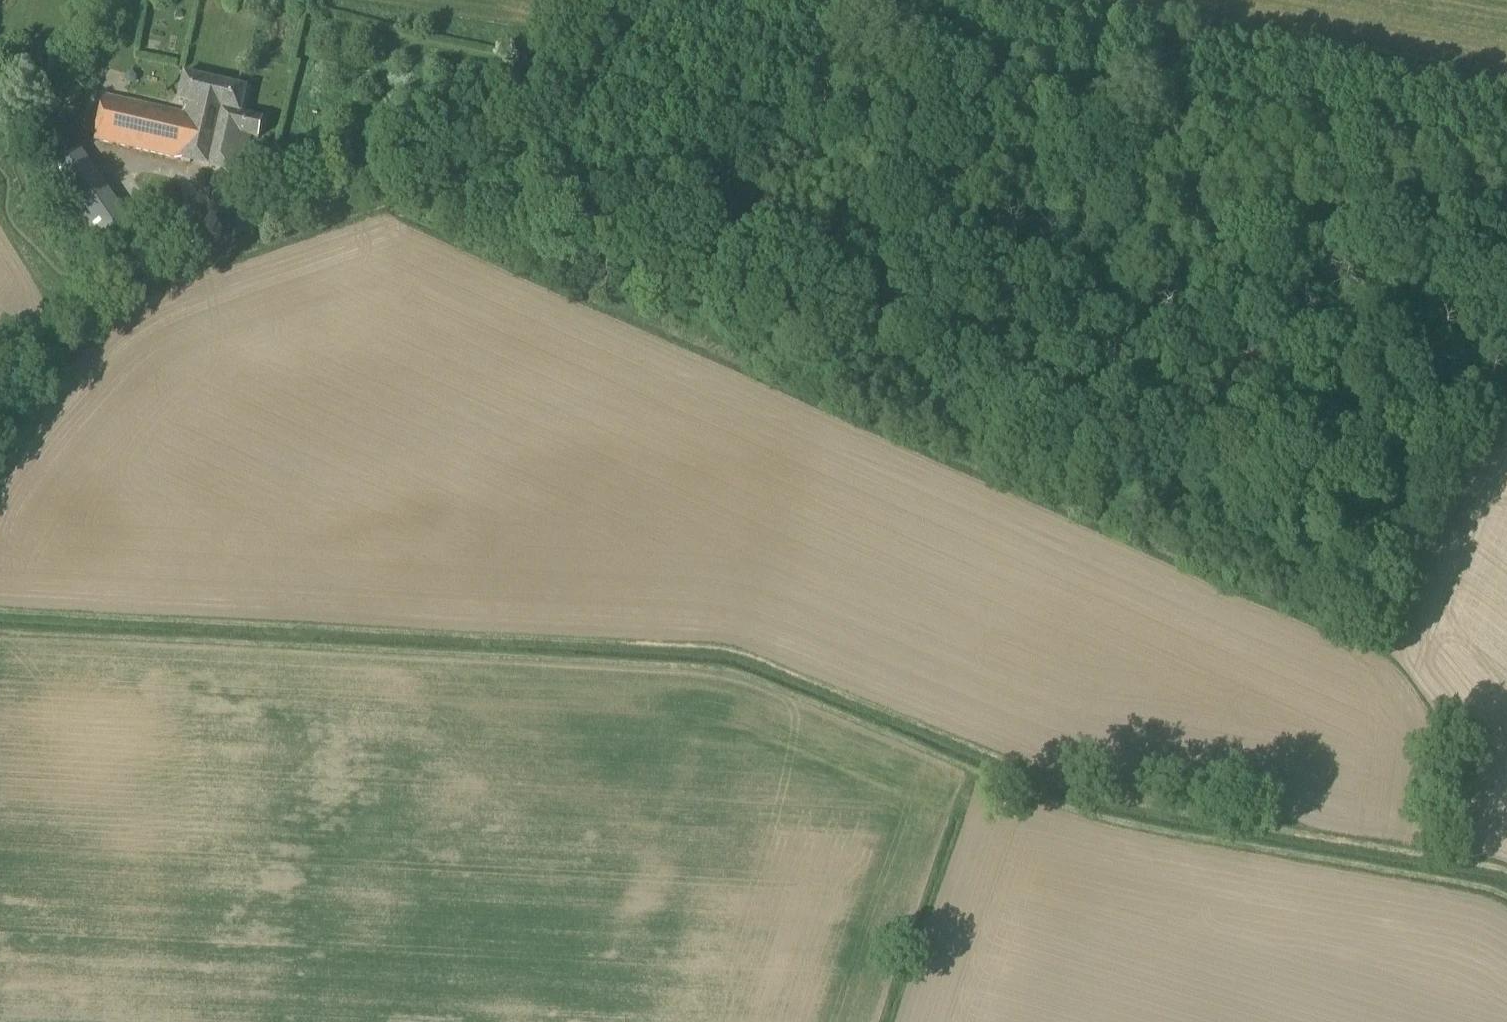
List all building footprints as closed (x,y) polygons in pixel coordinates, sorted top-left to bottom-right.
[(241,116),(247,89),(185,75),(178,102),(186,104),(183,115),(105,97),(95,142),(173,160),(242,176),(251,138),(259,140),(263,121),(241,116)] [(95,252),(132,226),(81,151),(43,177),(95,252)]
